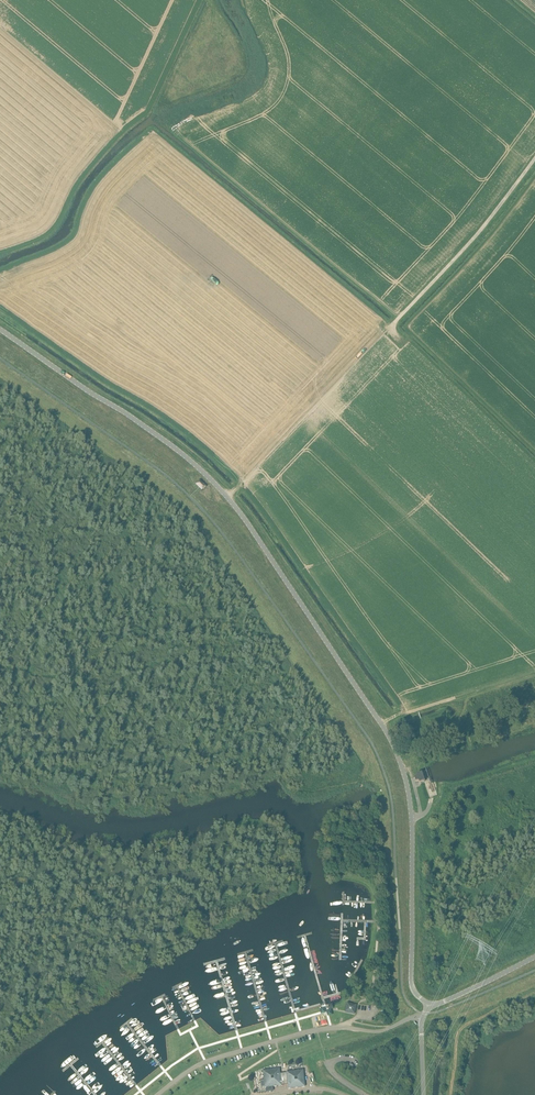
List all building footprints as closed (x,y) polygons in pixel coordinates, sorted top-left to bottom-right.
[(206,486),(200,480),(196,484),(197,485),(203,490),(206,486)] [(419,781),(420,783),(425,781),(422,772),(417,774),(417,776),(414,778),(415,778),(415,781),(416,782),(419,781)] [(348,1004),(348,1005),(346,1011),(354,1013),(356,1006),(348,1004)] [(303,1070),(286,1072),(286,1073),(280,1073),(279,1069),(263,1071),(265,1087),(281,1086),(281,1085),(287,1084),(288,1089),(305,1087),(303,1070)]
